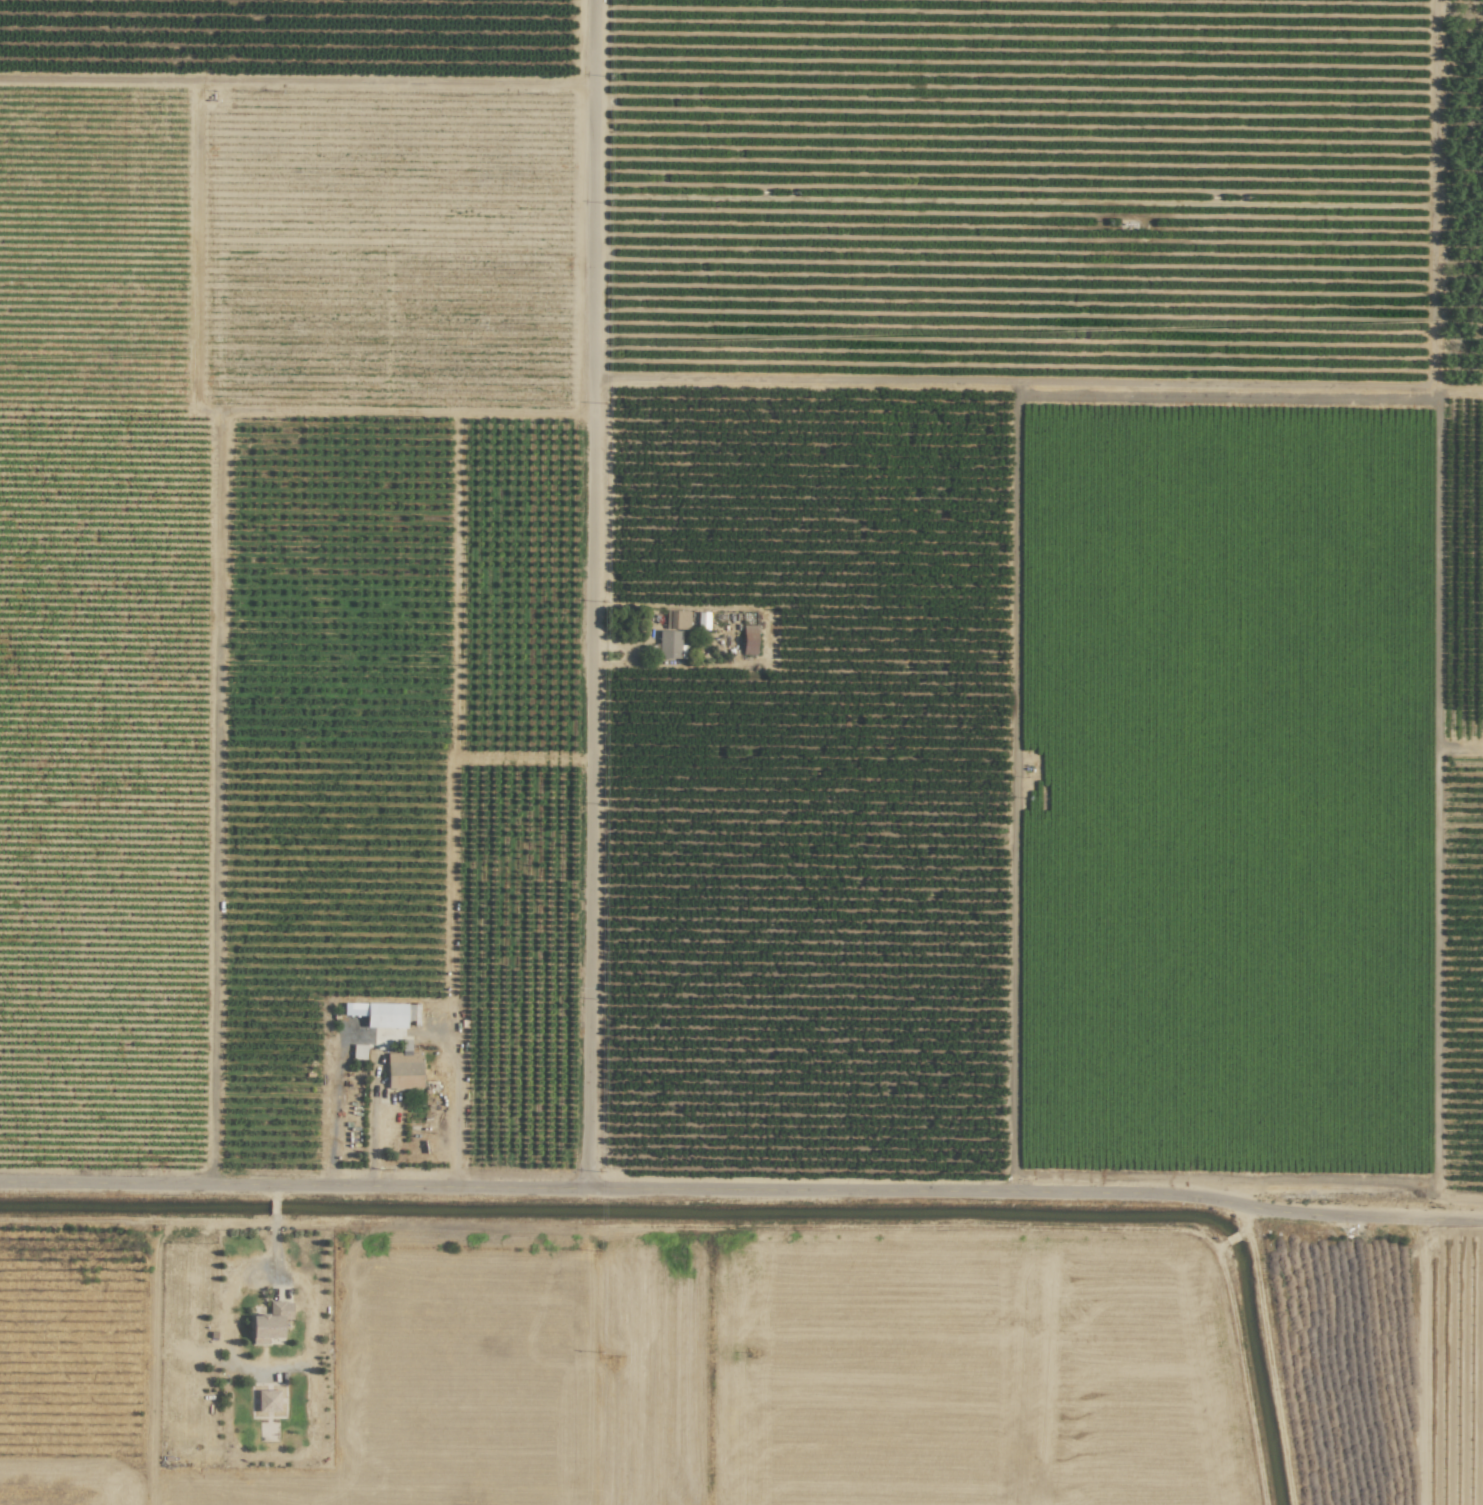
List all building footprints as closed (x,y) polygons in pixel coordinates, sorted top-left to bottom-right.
[(665,628),(689,629),(689,611),(665,610),(665,628)] [(697,629),(707,629),(708,612),(697,612),(697,629)] [(743,654),(756,654),(755,626),(742,626),(743,654)] [(658,658),(685,659),(685,646),(680,645),(680,631),(658,631),(658,658)] [(405,1028),(405,1023),(418,1023),(418,1004),(344,1002),(343,1015),(366,1015),(366,1027),(405,1028)] [(410,1039),(401,1039),(401,1056),(410,1056),(410,1039)] [(388,1088),(421,1087),(421,1075),(388,1076),(388,1088)] [(283,1345),(283,1311),(291,1311),(291,1302),(269,1302),(269,1314),(251,1314),(252,1345),(283,1345)] [(276,1390),(257,1391),(258,1410),(277,1410),(276,1390)]
